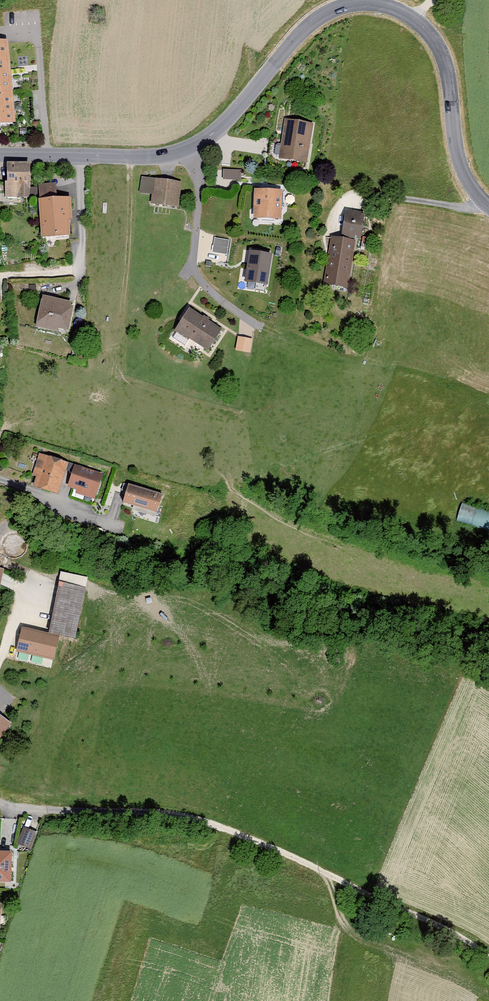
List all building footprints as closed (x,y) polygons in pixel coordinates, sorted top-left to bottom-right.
[(0,44),(0,128),(16,126),(8,43),(0,44)] [(285,121),(279,160),(307,164),(313,125),(285,121)] [(30,165),(7,166),(8,185),(4,185),(5,199),(19,198),(38,197),(38,188),(31,188),(30,165)] [(223,170),(223,181),(241,181),(241,170),(223,170)] [(142,178),(139,194),(152,196),(151,205),(178,209),(182,183),(142,178)] [(56,184),(39,186),(40,202),(38,202),(41,241),(70,238),(69,222),(72,222),(71,200),(57,201),(56,184)] [(254,192),(254,222),(281,222),(282,192),(254,192)] [(346,212),(342,239),(361,242),(365,215),(346,212)] [(331,238),(323,285),(347,289),(355,242),(331,238)] [(212,253),(227,256),(229,241),(214,239),(212,253)] [(271,258),(251,255),(246,285),(267,288),(271,258)] [(72,304),(43,298),(36,330),(58,334),(59,331),(69,333),(74,309),(71,308),(72,304)] [(189,311),(175,333),(208,354),(222,332),(189,311)] [(235,352),(250,354),(252,340),(238,338),(235,352)] [(69,461),(39,452),(32,474),(36,475),(33,484),(59,492),(69,461)] [(103,473),(75,464),(68,485),(77,488),(76,492),(95,498),(103,473)] [(129,482),(123,500),(157,511),(163,493),(129,482)] [(488,528),(488,509),(461,504),(457,521),(488,528)] [(87,576),(61,571),(49,631),(75,636),(87,576)] [(59,634),(22,626),(16,651),(54,659),(59,634)] [(11,722),(0,713),(0,737),(11,722)] [(23,825),(17,842),(31,848),(38,831),(23,825)] [(11,881),(12,849),(0,849),(0,880),(11,881)]
